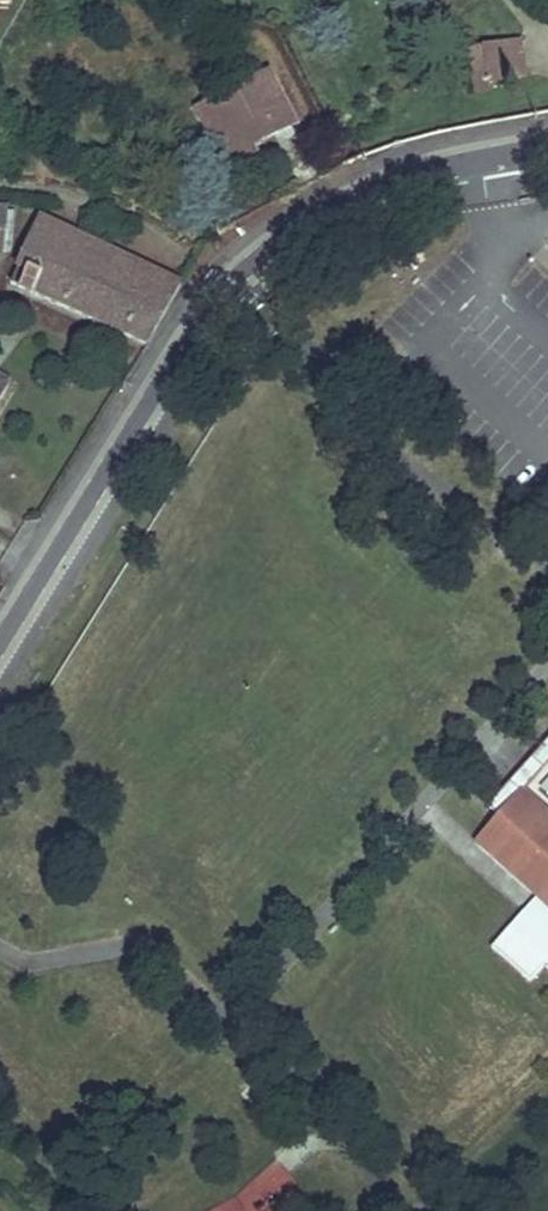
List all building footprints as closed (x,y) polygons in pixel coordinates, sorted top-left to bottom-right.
[(525,76),(519,43),(483,49),(485,64),(474,66),(477,91),(494,88),(493,81),(525,76)] [(485,64),(483,49),(471,52),(474,66),(485,64)] [(295,124),(270,75),(198,110),(226,168),(257,154),(252,144),(295,124)] [(183,285),(41,217),(10,282),(146,346),(183,285)] [(530,757),(543,769),(547,763),(547,737),(530,757)] [(530,757),(510,780),(522,792),(543,769),(530,757)] [(522,792),(510,780),(487,805),(500,817),(478,841),(538,894),(547,903),(547,815),(522,792)] [(538,894),(522,912),(547,936),(547,903),(538,894)] [(522,912),(489,949),(528,983),(544,965),(547,968),(547,936),(522,912)]
